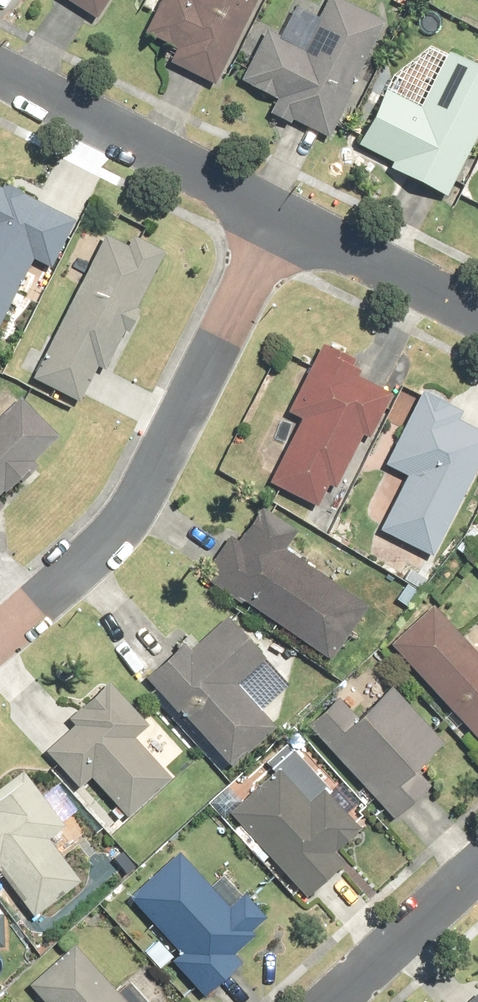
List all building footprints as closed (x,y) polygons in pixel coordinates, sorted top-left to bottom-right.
[(97,20),(110,0),(66,0),(97,20)] [(171,62),(215,84),(257,0),(162,0),(145,33),(177,49),(171,62)] [(270,112),(291,122),(293,118),(328,136),(387,21),(345,0),(328,0),(304,46),(268,27),(240,81),(277,99),(270,112)] [(447,197),(477,132),(477,68),(448,53),(423,106),(385,88),(357,146),(392,162),(388,169),(447,197)] [(33,259),(51,268),(75,220),(4,184),(2,188),(0,187),(0,323),(33,259)] [(105,234),(32,379),(79,402),(97,366),(104,369),(124,331),(128,333),(140,309),(136,307),(164,251),(133,235),(127,246),(105,234)] [(300,419),(269,483),(318,506),(328,485),(336,489),(362,434),(370,438),(392,393),(358,377),(361,371),(351,365),(354,358),(321,342),(287,413),(300,419)] [(432,556),(477,465),(477,430),(457,420),(462,411),(421,390),(383,465),(407,477),(380,530),(432,556)] [(60,438),(21,398),(0,418),(0,494),(60,438)] [(203,578),(330,660),(366,604),(283,551),(296,532),(258,508),(237,540),(230,536),(203,578)] [(390,644),(477,740),(477,653),(434,605),(390,644)] [(183,641),(146,677),(232,767),(276,725),(236,684),(266,656),(226,615),(190,649),(183,641)] [(89,779),(128,818),(171,777),(134,738),(149,724),(107,681),(67,719),(73,725),(44,752),(80,789),(89,779)] [(338,698),(308,725),(394,819),(433,782),(420,768),(445,745),(391,686),(357,718),(338,698)] [(276,771),(229,813),(307,898),(345,864),(334,853),(361,829),(324,789),(327,785),(289,743),(268,762),(276,771)] [(34,917),(81,881),(49,839),(65,827),(21,771),(0,788),(0,874),(34,917)] [(179,851),(128,897),(180,953),(171,961),(204,998),(241,964),(233,955),(255,935),(252,931),(266,917),(243,892),(229,906),(179,851)] [(174,957),(158,939),(144,952),(159,969),(174,957)] [(74,944),(28,985),(43,1001),(126,1001),(74,944)] [(467,1001),(477,1001),(477,992),(467,1001)]
